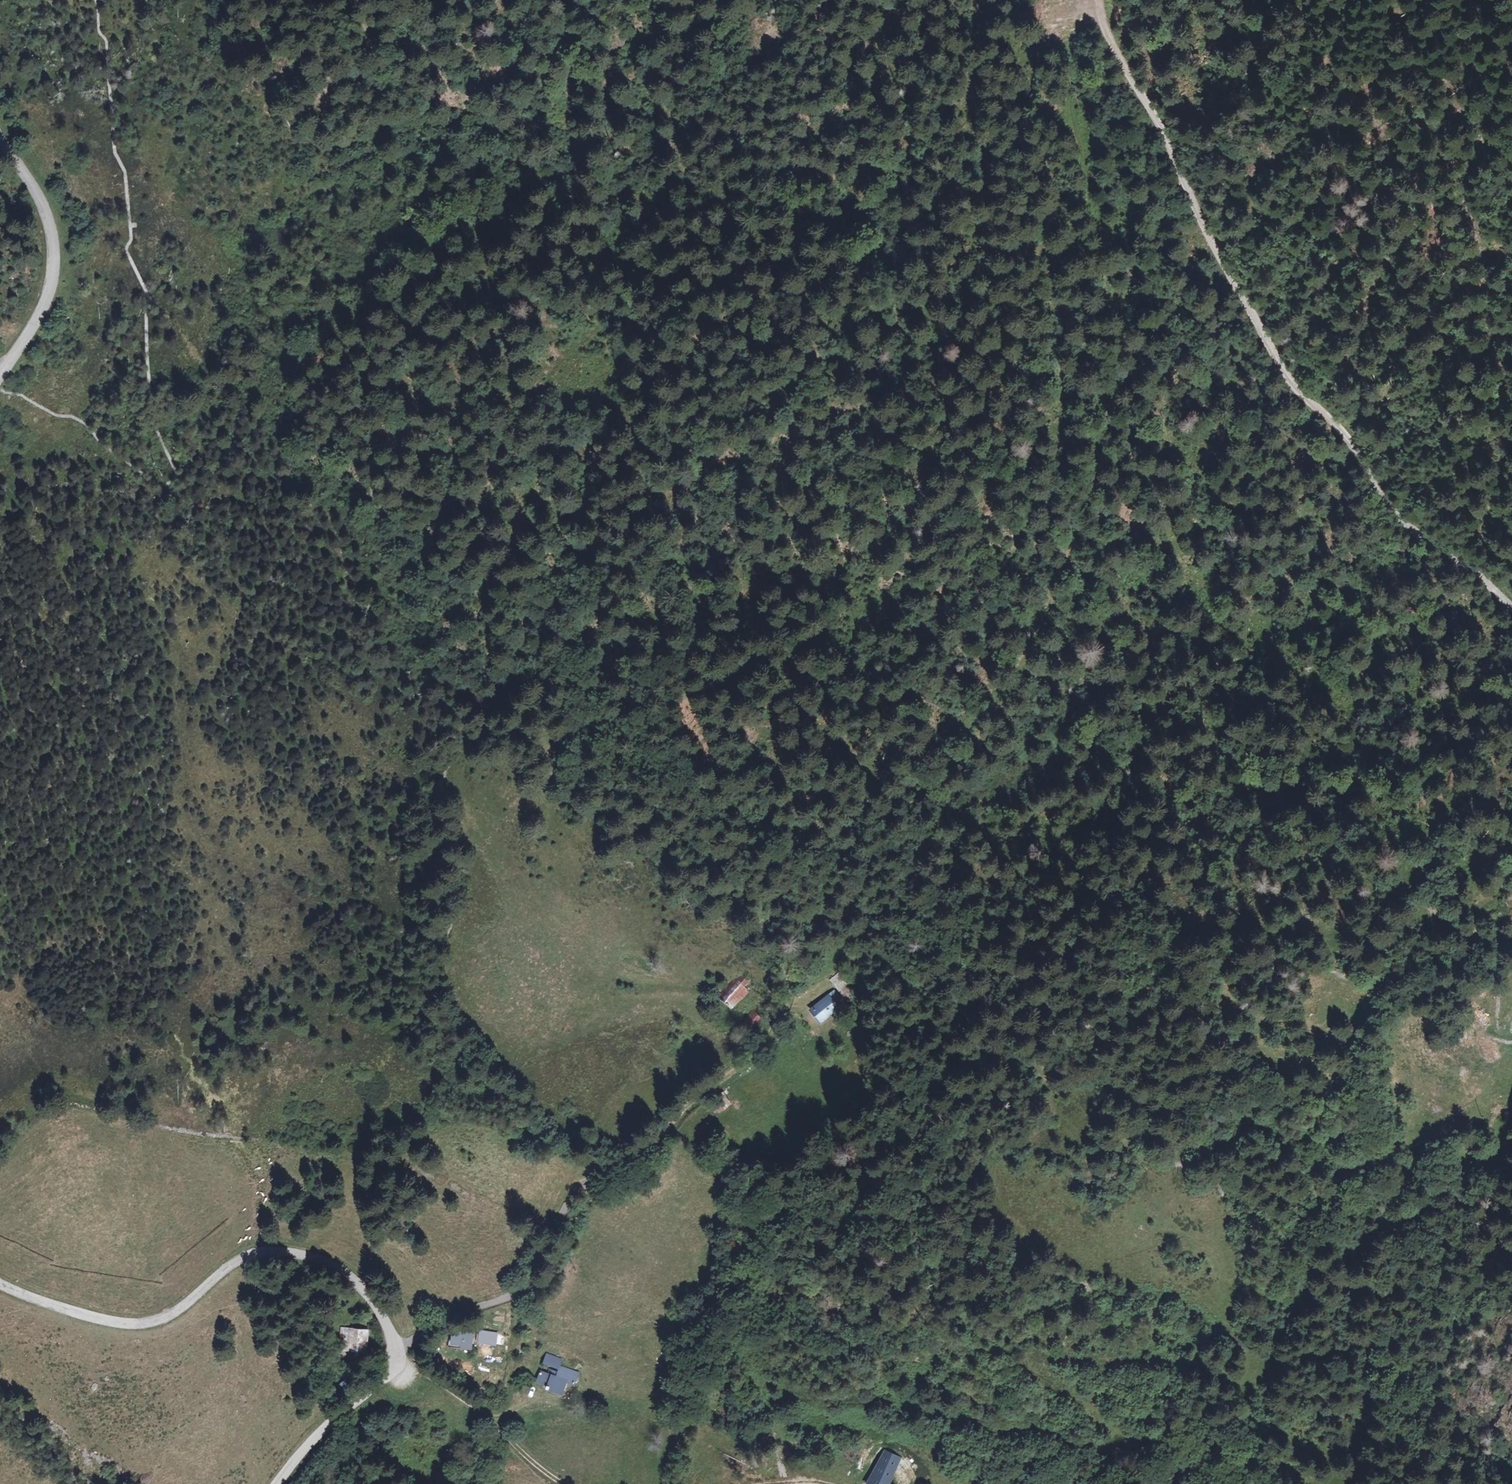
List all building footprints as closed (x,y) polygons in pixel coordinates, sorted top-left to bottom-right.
[(726,976),(711,992),(732,1011),(747,995),(726,976)] [(825,1023),(836,1002),(822,994),(811,1014),(825,1023)] [(754,1038),(761,1024),(764,1017),(753,1007),(742,1020),(754,1038)] [(366,1349),(370,1328),(345,1325),(342,1345),(366,1349)] [(470,1338),(452,1332),(449,1344),(467,1349),(470,1338)] [(480,1340),(495,1344),(497,1336),(482,1333),(480,1340)] [(545,1361),(559,1366),(562,1359),(548,1354),(545,1361)] [(571,1385),(576,1373),(574,1372),(559,1366),(555,1372),(550,1370),(549,1374),(539,1370),(535,1380),(545,1383),(543,1388),(558,1394),(563,1381),(571,1385)] [(344,1379),(336,1384),(344,1395),(351,1389),(344,1379)] [(887,1445),(867,1483),(889,1483),(905,1454),(887,1445)]
